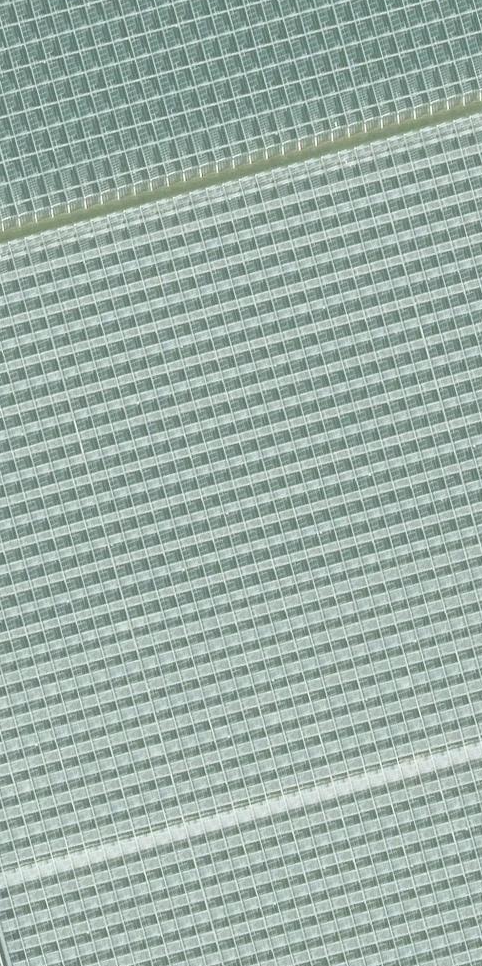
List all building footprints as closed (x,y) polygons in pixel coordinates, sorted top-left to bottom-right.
[(481,98),(481,0),(0,0),(0,230),(481,98)] [(0,255),(0,965),(481,965),(481,123),(0,255)]
